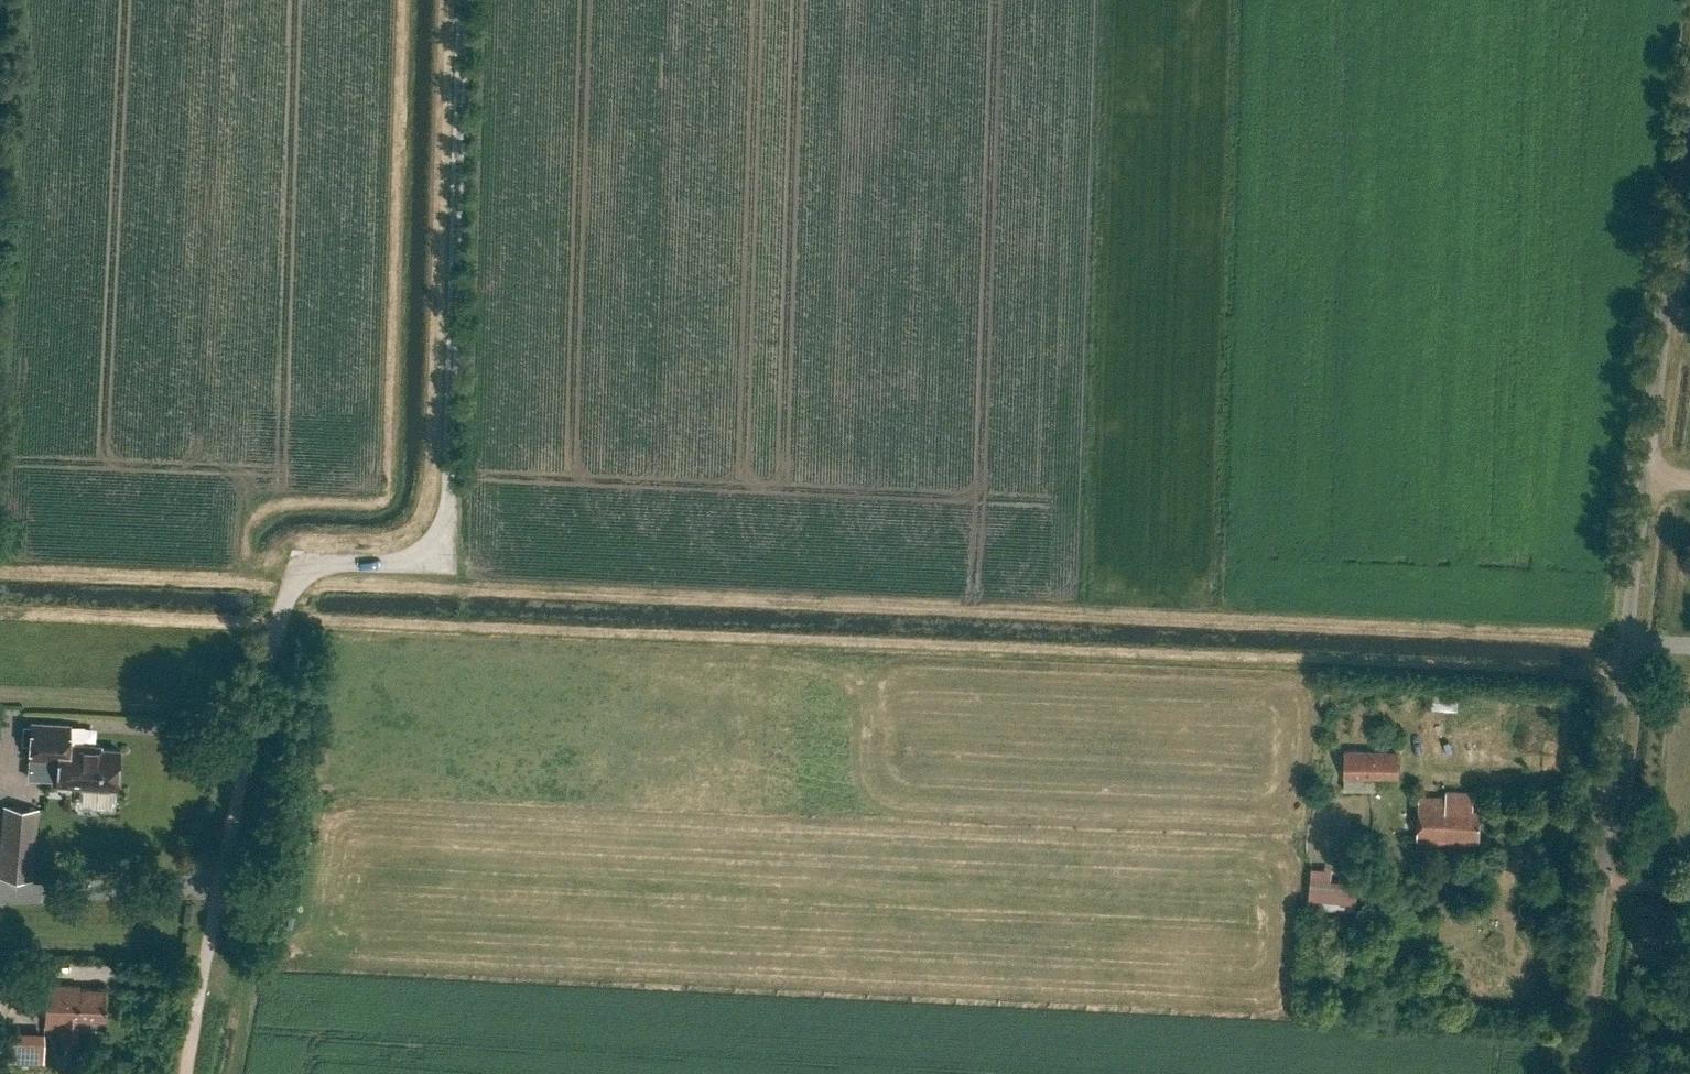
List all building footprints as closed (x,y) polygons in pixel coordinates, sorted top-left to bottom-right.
[(57,783),(117,787),(119,749),(101,748),(101,746),(68,744),(70,724),(32,722),(30,757),(59,759),(57,783)] [(1344,777),(1399,779),(1400,750),(1345,749),(1344,777)] [(1419,795),(1417,840),(1479,843),(1481,808),(1473,807),(1473,791),(1446,790),(1446,796),(1419,795)] [(0,860),(0,877),(32,880),(38,809),(5,806),(0,860)] [(1332,869),(1313,867),(1311,898),(1356,901),(1357,881),(1331,879),(1332,869)] [(80,985),(46,984),(45,1028),(60,1028),(60,1038),(78,1039),(79,1021),(89,1021),(89,1018),(105,1019),(106,988),(80,987),(80,985)] [(46,1034),(4,1032),(3,1061),(45,1062),(46,1034)]
